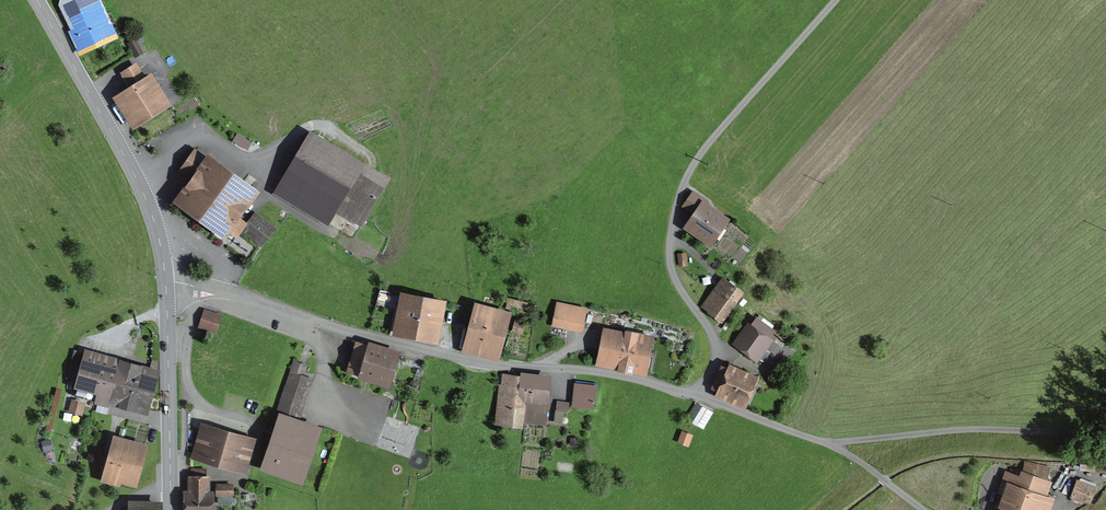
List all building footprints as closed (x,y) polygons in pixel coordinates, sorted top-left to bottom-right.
[(74,28),(71,30),(74,38),(72,39),(78,51),(113,35),(108,23),(101,26),(89,0),(61,0),(74,28)] [(136,39),(128,43),(135,57),(143,53),(136,39)] [(136,66),(123,74),(134,90),(118,100),(132,122),(165,101),(151,79),(146,82),(136,66)] [(250,149),(254,138),(237,132),(233,143),(250,149)] [(311,132),(280,183),(291,190),(286,198),(328,223),(354,179),(322,160),(331,145),(311,132)] [(196,180),(182,199),(224,230),(253,190),(240,180),(237,184),(196,154),(184,171),(196,180)] [(360,223),(387,178),(377,172),(350,217),(360,223)] [(696,215),(703,205),(703,206),(706,202),(693,192),(683,206),(696,215)] [(724,220),(703,206),(703,205),(696,215),(688,227),(710,242),(724,220)] [(262,244),(273,230),(255,215),(244,229),(262,244)] [(681,264),(688,263),(687,252),(679,253),(681,264)] [(723,278),(702,307),(720,320),(741,291),(723,278)] [(442,307),(443,302),(405,294),(401,316),(398,315),(396,330),(437,338),(439,323),(432,322),(435,306),(442,307)] [(528,303),(508,298),(505,308),(525,313),(528,303)] [(558,305),(555,321),(581,327),(584,311),(558,305)] [(221,315),(204,309),(197,328),(214,333),(221,315)] [(476,310),(466,345),(494,353),(504,318),(476,310)] [(754,360),(775,333),(756,320),(751,328),(748,326),(734,345),(754,360)] [(619,369),(642,374),(650,336),(627,331),(625,337),(604,333),(599,360),(620,364),(619,369)] [(362,378),(363,373),(387,380),(395,356),(357,344),(350,369),(359,372),(358,377),(362,378)] [(100,384),(113,388),(120,366),(121,362),(86,352),(74,396),(95,402),(100,384)] [(121,362),(120,366),(113,388),(122,390),(123,389),(148,395),(154,371),(131,365),(121,362)] [(316,370),(294,362),(278,406),(300,413),(316,370)] [(752,380),(723,367),(713,389),(743,402),(752,380)] [(496,422),(522,425),(522,421),(524,408),(519,407),(522,377),(507,375),(505,394),(499,393),(496,422)] [(543,424),(548,380),(522,377),(519,407),(524,408),(522,421),(543,424)] [(113,388),(100,384),(95,402),(109,406),(110,401),(118,403),(119,401),(144,408),(148,396),(148,395),(123,389),(122,390),(113,388)] [(587,385),(584,404),(594,405),(596,386),(587,385)] [(85,415),(87,400),(72,398),(70,412),(85,415)] [(566,424),(571,403),(560,400),(554,421),(566,424)] [(687,420),(697,426),(705,412),(696,406),(687,420)] [(264,467),(300,479),(317,429),(281,417),(264,467)] [(205,430),(198,455),(242,468),(250,439),(241,436),(240,440),(205,430)] [(683,430),(680,443),(691,446),(694,433),(683,430)] [(132,480),(141,448),(117,441),(112,460),(103,457),(98,473),(107,476),(106,480),(118,483),(119,476),(132,480)] [(1025,464),(1022,479),(1006,475),(996,503),(1007,508),(1006,509),(1033,509),(1034,508),(1041,509),(1050,509),(1053,502),(1040,498),(1045,484),(1044,483),(1048,469),(1025,464)] [(210,494),(206,494),(206,470),(192,470),(192,490),(187,490),(187,509),(210,509),(210,494)] [(1089,503),(1095,487),(1078,481),(1072,497),(1089,503)] [(218,485),(218,495),(232,494),(231,485),(218,485)]
